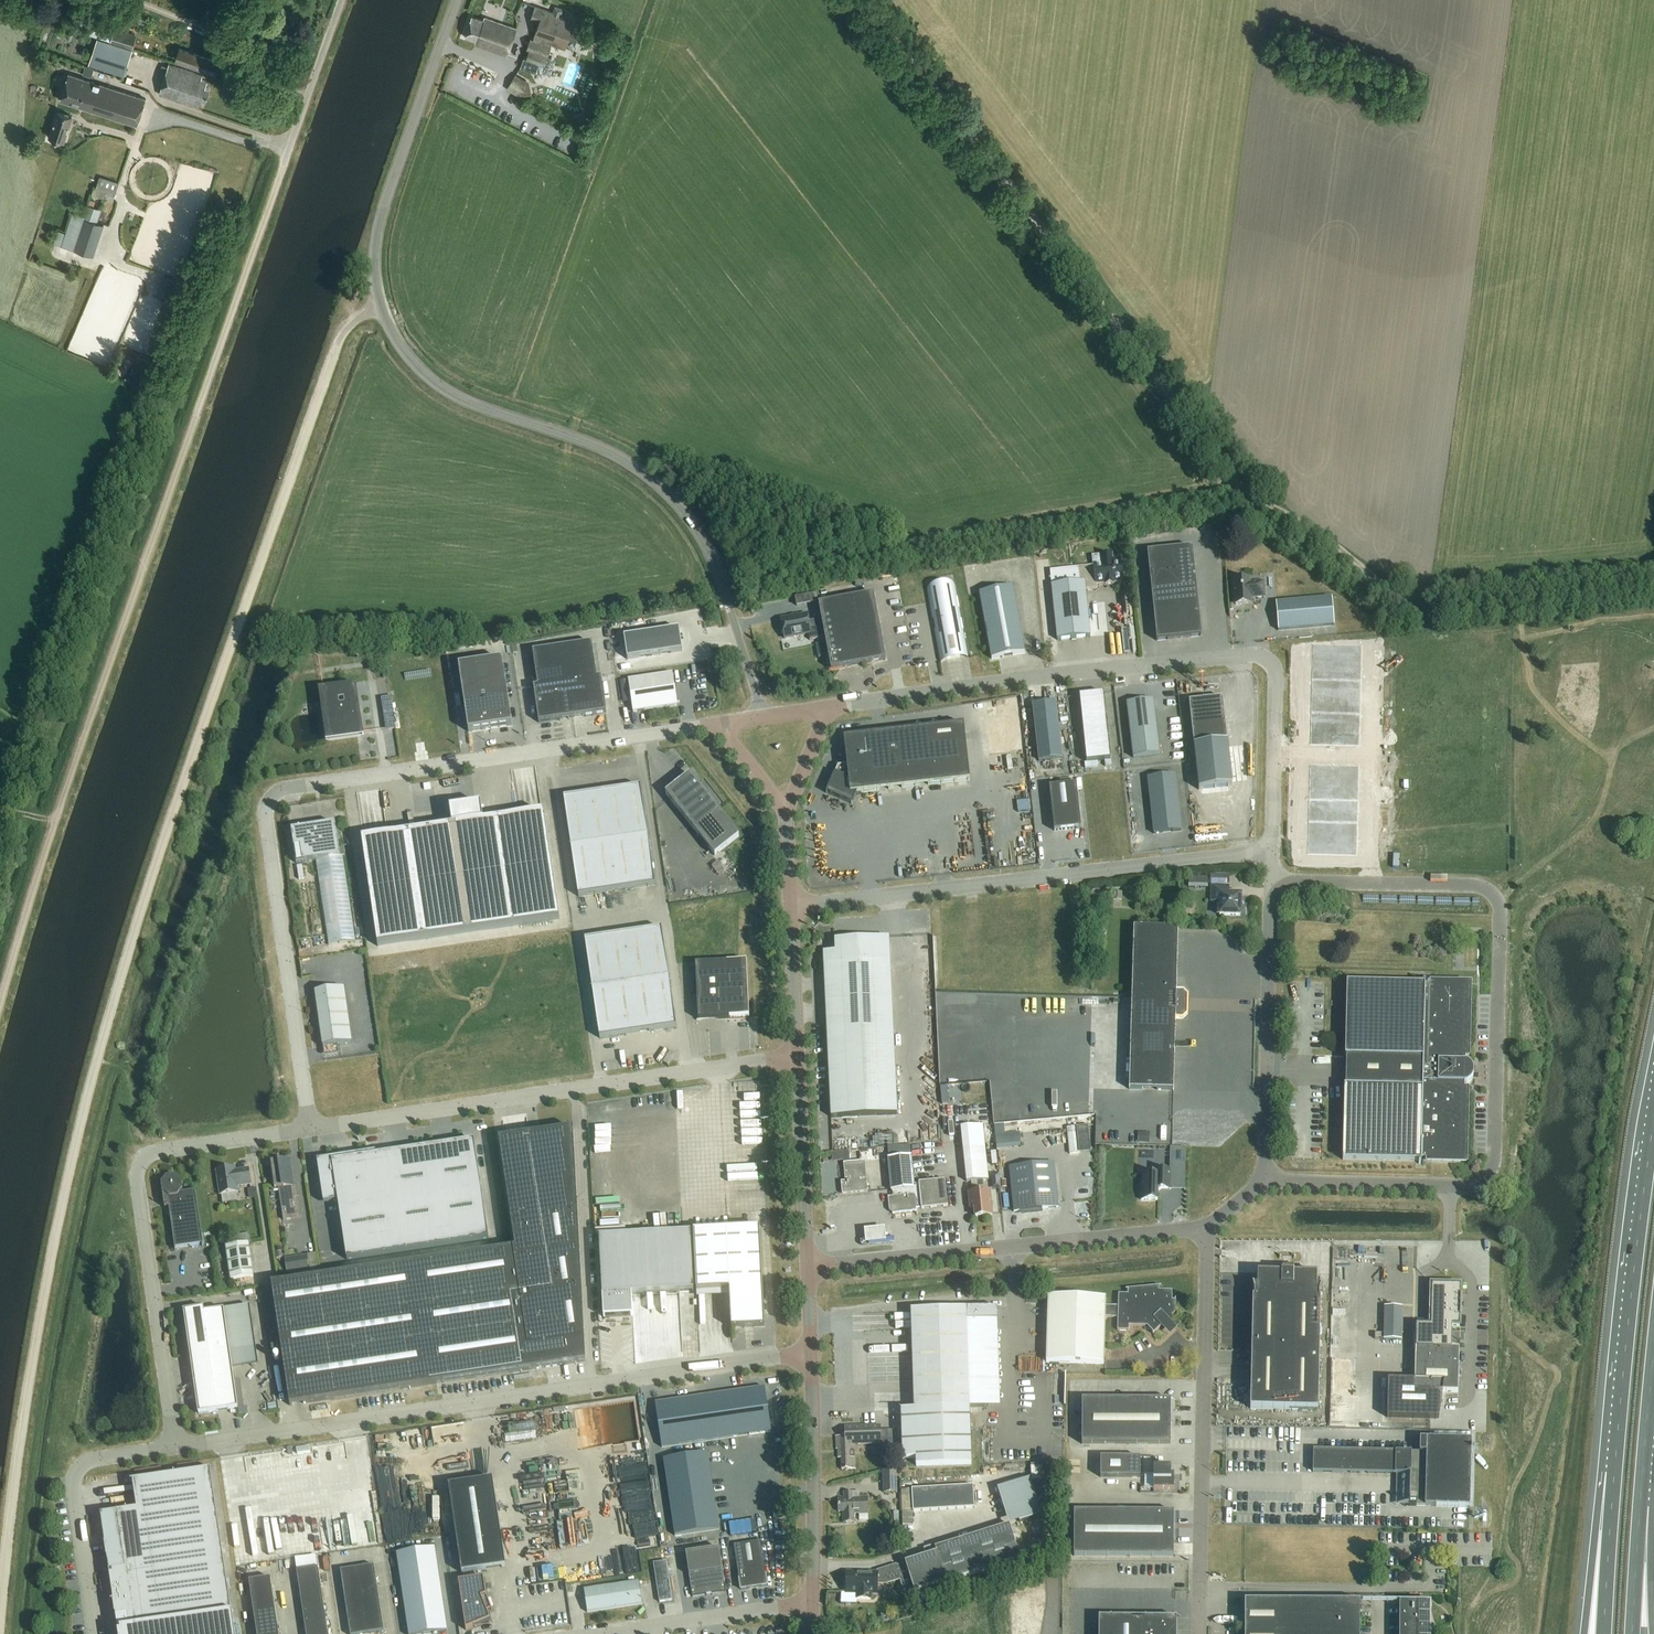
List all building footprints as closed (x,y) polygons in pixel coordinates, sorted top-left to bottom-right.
[(529,51),(527,59),(525,58),(521,67),(538,73),(541,72),(543,71),(545,66),(552,45),(565,50),(566,47),(574,50),(579,35),(591,40),(595,29),(575,22),(576,20),(561,15),(563,9),(555,6),(553,11),(535,5),(530,21),(539,24),(535,37),(532,36),(527,50),(529,51)] [(508,56),(518,28),(485,17),(484,20),(473,16),(465,37),(476,41),(475,44),(508,56)] [(114,31),(91,24),(88,34),(135,48),(139,36),(115,28),(114,31)] [(161,25),(157,37),(175,43),(174,47),(169,46),(166,55),(186,60),(176,60),(215,73),(219,62),(180,49),(176,48),(178,44),(184,46),(189,35),(161,25)] [(123,77),(133,52),(98,39),(89,64),(123,77)] [(207,100),(210,90),(205,88),(207,81),(201,80),(203,76),(168,65),(159,94),(200,107),(202,98),(207,100)] [(86,68),(84,75),(92,78),(95,70),(86,68)] [(529,82),(516,74),(507,89),(521,97),(532,94),(529,82)] [(61,101),(137,127),(146,100),(69,75),(61,101)] [(64,144),(72,117),(59,113),(50,139),(64,144)] [(586,115),(576,118),(581,132),(591,129),(586,115)] [(96,193),(115,200),(122,182),(102,175),(96,193)] [(58,230),(54,243),(61,245),(94,256),(105,224),(97,221),(78,215),(73,213),(66,233),(58,230)] [(161,293),(174,298),(181,279),(168,274),(161,293)] [(1192,548),(1147,553),(1157,642),(1202,637),(1192,548)] [(1102,566),(1079,568),(1080,583),(1085,582),(1085,590),(1097,589),(1097,585),(1105,584),(1106,584),(1106,585),(1114,584),(1114,583),(1123,582),(1121,564),(1113,564),(1112,553),(1101,555),(1102,566)] [(1237,606),(1253,604),(1252,598),(1265,597),(1265,584),(1251,584),(1251,580),(1235,581),(1237,606)] [(1080,583),(1051,586),(1057,641),(1090,637),(1085,590),(1085,582),(1080,583)] [(939,658),(967,653),(955,586),(927,591),(939,658)] [(980,594),(992,660),(1025,654),(1013,588),(980,594)] [(808,641),(825,638),(831,670),(886,660),(874,595),(819,605),(823,627),(808,630),(805,616),(779,621),(780,626),(778,626),(779,635),(781,634),(782,639),(807,635),(808,641)] [(1334,598),(1277,603),(1279,631),(1336,626),(1334,598)] [(628,660),(682,651),(679,630),(624,638),(628,660)] [(592,644),(534,653),(539,689),(535,689),(540,723),(607,713),(602,679),(598,680),(592,644)] [(1310,732),(1361,733),(1362,645),(1312,644),(1310,732)] [(503,661),(459,667),(468,733),(513,726),(503,661)] [(673,674),(628,680),(633,713),(677,706),(673,674)] [(363,734),(356,685),(323,690),(330,738),(363,734)] [(1111,760),(1104,694),(1080,696),(1087,763),(1111,760)] [(1222,699),(1189,702),(1199,790),(1233,787),(1222,699)] [(1127,704),(1133,758),(1160,756),(1153,701),(1127,704)] [(1063,761),(1057,703),(1032,706),(1039,764),(1063,761)] [(828,793),(853,804),(857,793),(969,781),(963,727),(845,740),(848,766),(838,767),(828,793)] [(1358,856),(1359,836),(1360,766),(1309,765),(1307,843),(1307,855),(1358,856)] [(665,794),(715,856),(739,837),(718,810),(723,807),(705,784),(701,788),(700,788),(690,775),(665,794)] [(1175,776),(1148,779),(1154,835),(1182,832),(1175,776)] [(1054,831),(1081,829),(1076,785),(1049,788),(1054,831)] [(564,799),(571,848),(570,848),(570,849),(571,848),(579,897),(655,886),(648,837),(649,837),(649,836),(648,836),(641,787),(564,799)] [(544,814),(362,841),(378,948),(560,921),(544,814)] [(339,847),(335,825),(292,831),(297,864),(316,861),(329,945),(355,941),(343,858),(340,858),(340,856),(339,847)] [(1241,917),(1242,896),(1229,896),(1230,888),(1213,887),(1213,902),(1221,903),(1220,916),(1241,917)] [(1183,1019),(1188,1015),(1188,995),(1184,991),(1177,991),(1179,930),(1135,928),(1130,1091),(1174,1092),(1176,1019),(1183,1019)] [(662,929),(585,940),(592,989),(591,989),(591,990),(593,990),(600,1039),(676,1028),(669,979),(670,979),(670,978),(669,978),(662,929)] [(835,941),(835,953),(823,953),(831,1118),(897,1115),(889,938),(835,941)] [(695,965),(698,1020),(749,1018),(747,962),(695,965)] [(1466,1063),(1466,1045),(1468,987),(1430,986),(1430,982),(1423,982),(1423,985),(1347,983),(1345,1042),(1344,1100),(1342,1160),(1418,1162),(1418,1165),(1426,1165),(1426,1161),(1463,1162),(1465,1103),(1465,1085),(1466,1085),(1470,1083),(1473,1079),(1473,1070),(1471,1066),(1467,1063),(1466,1063)] [(315,991),(323,1048),(352,1044),(344,987),(315,991)] [(984,1139),(983,1126),(961,1128),(962,1141),(967,1183),(989,1181),(984,1139)] [(504,1173),(516,1249),(272,1285),(290,1406),(586,1362),(579,1239),(574,1127),(529,1134),(534,1169),(506,1173),(504,1173)] [(1077,1127),(1067,1128),(1069,1154),(1080,1153),(1077,1127)] [(894,1132),(881,1133),(881,1144),(894,1144),(894,1132)] [(1023,1147),(1022,1132),(998,1133),(999,1148),(1023,1147)] [(1139,1133),(1138,1144),(1147,1144),(1147,1133),(1139,1133)] [(317,1161),(324,1204),(338,1202),(347,1261),(489,1239),(474,1141),(376,1156),(376,1152),(317,1161)] [(835,1160),(852,1159),(852,1150),(835,1151),(835,1160)] [(917,1209),(914,1186),(912,1157),(888,1160),(892,1192),(893,1192),(893,1198),(888,1198),(890,1212),(893,1215),(917,1212),(917,1209)] [(283,1162),(283,1161),(271,1163),(275,1189),(283,1188),(283,1189),(284,1189),(286,1202),(281,1203),(283,1220),(301,1218),(296,1185),(293,1186),(289,1161),(283,1162)] [(842,1195),(868,1193),(865,1162),(844,1164),(846,1182),(841,1183),(842,1195)] [(1055,1164),(1032,1166),(1010,1169),(1014,1213),(1059,1209),(1055,1164)] [(238,1193),(237,1186),(251,1184),(249,1169),(235,1172),(234,1168),(217,1170),(221,1195),(238,1193)] [(1171,1191),(1172,1172),(1155,1171),(1155,1176),(1143,1176),(1142,1202),(1159,1202),(1159,1192),(1162,1190),(1171,1191)] [(991,1174),(992,1185),(1000,1184),(999,1173),(991,1174)] [(163,1193),(167,1197),(175,1251),(176,1251),(176,1249),(202,1245),(203,1247),(204,1247),(196,1192),(181,1194),(183,1190),(182,1182),(175,1177),(167,1178),(161,1185),(163,1193)] [(914,1186),(917,1209),(921,1209),(922,1210),(928,1210),(948,1208),(945,1181),(925,1183),(919,1184),(919,1185),(914,1186)] [(257,1188),(249,1189),(251,1198),(258,1197),(257,1188)] [(976,1218),(993,1217),(990,1192),(969,1194),(971,1209),(975,1209),(976,1218)] [(887,1226),(867,1228),(867,1231),(867,1238),(868,1242),(889,1241),(888,1237),(888,1229),(887,1226)] [(767,1327),(762,1228),(696,1231),(699,1292),(732,1290),(733,1329),(767,1327)] [(632,1308),(631,1295),(694,1292),(690,1232),(599,1237),(602,1297),(604,1318),(632,1316),(632,1308)] [(239,1244),(251,1243),(250,1234),(238,1236),(239,1244)] [(251,1243),(229,1246),(233,1278),(255,1275),(251,1243)] [(307,1256),(286,1259),(287,1271),(308,1269),(307,1256)] [(1322,1291),(1322,1289),(1321,1289),(1321,1290),(1318,1290),(1319,1276),(1258,1274),(1257,1288),(1255,1288),(1254,1288),(1253,1288),(1254,1290),(1255,1292),(1255,1294),(1255,1296),(1255,1300),(1254,1299),(1251,1411),(1319,1412),(1322,1301),(1320,1301),(1320,1298),(1320,1297),(1320,1296),(1320,1295),(1321,1293),(1322,1291)] [(1388,1380),(1387,1418),(1439,1419),(1443,1393),(1458,1393),(1459,1349),(1451,1349),(1451,1328),(1461,1328),(1462,1286),(1432,1285),(1431,1325),(1416,1325),(1415,1381),(1388,1380)] [(1105,1366),(1106,1319),(1118,1319),(1118,1332),(1131,1332),(1131,1327),(1148,1328),(1154,1335),(1153,1335),(1154,1336),(1176,1315),(1177,1300),(1173,1300),(1173,1292),(1162,1292),(1162,1288),(1126,1291),(1127,1296),(1119,1296),(1119,1308),(1106,1307),(1107,1299),(1049,1298),(1047,1364),(1105,1366)] [(914,1410),(901,1411),(902,1460),(916,1460),(916,1467),(971,1466),(970,1409),(989,1408),(986,1321),(998,1320),(998,1308),(911,1311),(911,1312),(914,1410)] [(204,1309),(184,1312),(199,1415),(239,1409),(224,1310),(205,1313),(204,1309)] [(1384,1309),(1383,1340),(1402,1341),(1402,1309),(1384,1309)] [(668,1347),(682,1346),(681,1318),(667,1318),(668,1347)] [(655,1403),(662,1448),(772,1432),(765,1387),(655,1403)] [(1083,1400),(1083,1445),(1171,1445),(1172,1401),(1083,1400)] [(443,1434),(461,1433),(461,1432),(466,1431),(466,1425),(443,1427),(443,1434)] [(841,1470),(855,1470),(854,1445),(881,1444),(880,1426),(844,1427),(845,1436),(836,1437),(836,1450),(838,1450),(838,1459),(841,1459),(841,1470)] [(1314,1474),(1411,1476),(1410,1507),(1410,1508),(1417,1508),(1471,1509),(1472,1442),(1420,1441),(1420,1454),(1314,1452),(1314,1474)] [(663,1459),(675,1536),(719,1530),(707,1452),(663,1459)] [(1101,1458),(1101,1478),(1140,1478),(1141,1458),(1101,1458)] [(1054,1466),(1031,1466),(1032,1481),(1054,1481),(1054,1466)] [(1175,1475),(1171,1475),(1172,1468),(1154,1468),(1154,1490),(1175,1490),(1175,1475)] [(102,1514),(118,1630),(121,1629),(121,1633),(118,1633),(119,1633),(235,1633),(212,1469),(134,1480),(139,1508),(102,1514)] [(884,1493),(897,1493),(896,1471),(883,1471),(884,1493)] [(473,1580),(472,1578),(471,1572),(506,1567),(493,1479),(449,1486),(462,1574),(465,1573),(466,1581),(458,1582),(466,1631),(472,1629),(491,1626),(490,1616),(489,1617),(487,1612),(492,1610),(486,1594),(484,1578),(473,1580)] [(974,1486),(965,1487),(966,1509),(975,1508),(974,1486)] [(956,1487),(947,1488),(948,1510),(957,1509),(956,1487)] [(965,1487),(956,1487),(957,1509),(966,1509),(965,1487)] [(938,1488),(929,1489),(931,1511),(939,1511),(938,1488)] [(947,1488),(938,1488),(939,1511),(948,1510),(947,1488)] [(929,1489),(920,1490),(922,1512),(931,1511),(929,1489)] [(920,1490),(912,1490),(913,1512),(922,1512),(920,1490)] [(854,1515),(868,1514),(867,1497),(853,1497),(853,1492),(844,1493),(844,1498),(840,1498),(840,1501),(838,1501),(838,1512),(843,1512),(843,1523),(854,1523),(854,1515)] [(1174,1557),(1175,1513),(1075,1512),(1075,1557),(1174,1557)] [(846,1586),(846,1594),(857,1594),(857,1599),(871,1599),(871,1594),(878,1594),(878,1580),(886,1580),(886,1582),(899,1578),(902,1588),(912,1585),(914,1594),(1020,1560),(1009,1525),(940,1547),(940,1545),(925,1550),(927,1556),(897,1566),(897,1565),(877,1572),(877,1573),(850,1573),(850,1583),(846,1586)] [(761,1542),(734,1546),(741,1590),(767,1586),(761,1542)] [(397,1554),(409,1633),(432,1633),(447,1632),(435,1548),(397,1554)] [(719,1548),(686,1554),(693,1597),(726,1592),(719,1548)] [(673,1601),(667,1562),(653,1564),(660,1603),(673,1601)] [(341,1571),(350,1633),(370,1633),(384,1632),(374,1566),(341,1571)] [(297,1571),(306,1633),(328,1633),(318,1568),(297,1571)] [(249,1582),(257,1633),(279,1633),(271,1579),(249,1582)] [(639,1582),(584,1590),(587,1613),(642,1605),(643,1605),(639,1582)] [(940,1603),(935,1587),(914,1594),(919,1610),(940,1603)] [(1361,1604),(1246,1603),(1246,1633),(1361,1633),(1361,1604)] [(1432,1605),(1400,1604),(1400,1633),(1432,1633),(1432,1605)] [(1100,1633),(1177,1633),(1177,1618),(1100,1618),(1100,1633)]
